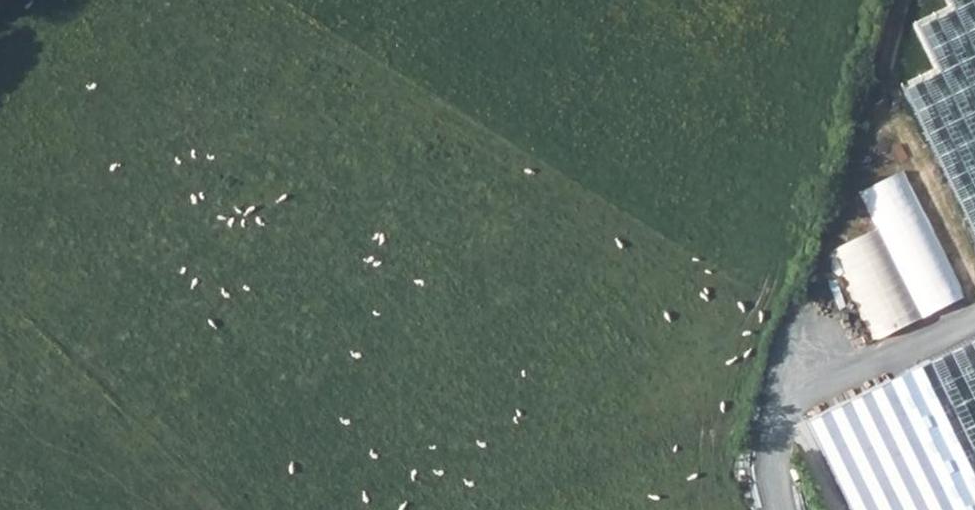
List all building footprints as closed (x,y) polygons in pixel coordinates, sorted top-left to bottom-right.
[(953,5),(917,23),(939,68),(903,85),(974,233),(974,0),(950,0),(953,5)] [(878,337),(967,300),(912,169),(865,189),(881,228),(839,246),(878,337)] [(775,445),(806,509),(974,509),(974,348),(775,445)]
